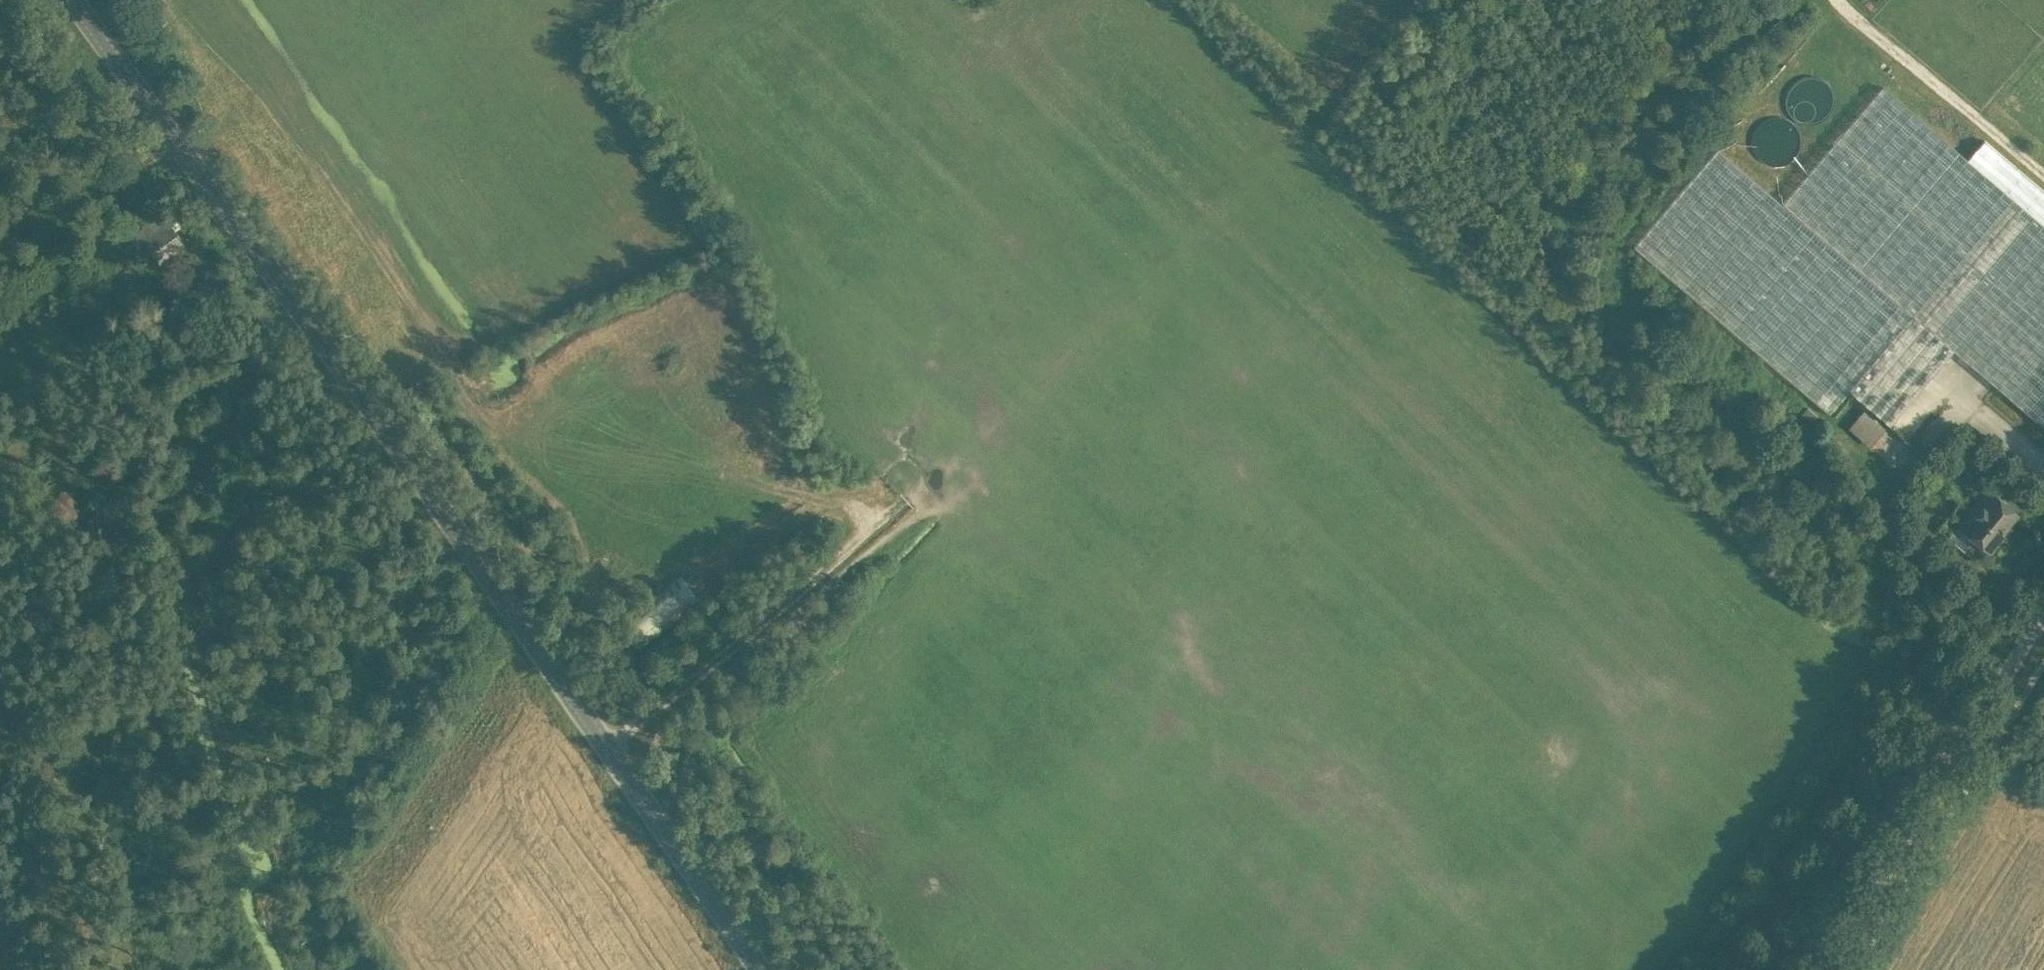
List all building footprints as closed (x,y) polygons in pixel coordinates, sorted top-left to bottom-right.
[(1830,96),(1830,95),(1828,87),(1824,81),(1822,79),(1817,76),(1810,74),(1803,75),(1799,76),(1795,80),(1792,83),(1789,86),(1788,91),(1788,95),(1788,100),(1789,104),(1793,109),(1796,112),(1800,114),(1803,116),(1808,116),(1814,116),(1818,114),(1823,111),(1826,107),(1828,104),(1829,100),(1830,96)] [(2043,426),(2043,189),(1984,138),(1967,158),(1883,85),(1783,202),(1717,147),(1634,245),(1830,413),(1851,389),(1890,423),(1954,349),(2043,426)] [(1799,142),(1799,141),(1798,137),(1797,131),(1794,127),(1791,123),(1788,120),(1783,118),(1774,116),(1769,116),(1765,118),(1761,120),(1756,123),(1750,131),(1749,135),(1748,141),(1749,145),(1750,150),(1752,154),(1755,158),(1758,162),(1763,164),(1771,167),(1777,166),(1781,165),(1787,163),(1790,160),(1793,157),(1797,152),(1798,147),(1799,142)] [(150,222),(154,228),(163,222),(158,216),(150,222)] [(170,220),(153,232),(147,224),(131,235),(140,248),(150,241),(162,259),(186,243),(170,220)] [(1851,426),(1871,442),(1886,423),(1866,407),(1851,426)] [(1955,441),(1956,455),(1967,454),(1966,440),(1955,441)] [(1992,491),(1962,526),(1991,551),(2004,536),(2001,533),(2018,513),(1992,491)] [(678,577),(647,616),(662,628),(693,589),(678,577)]
